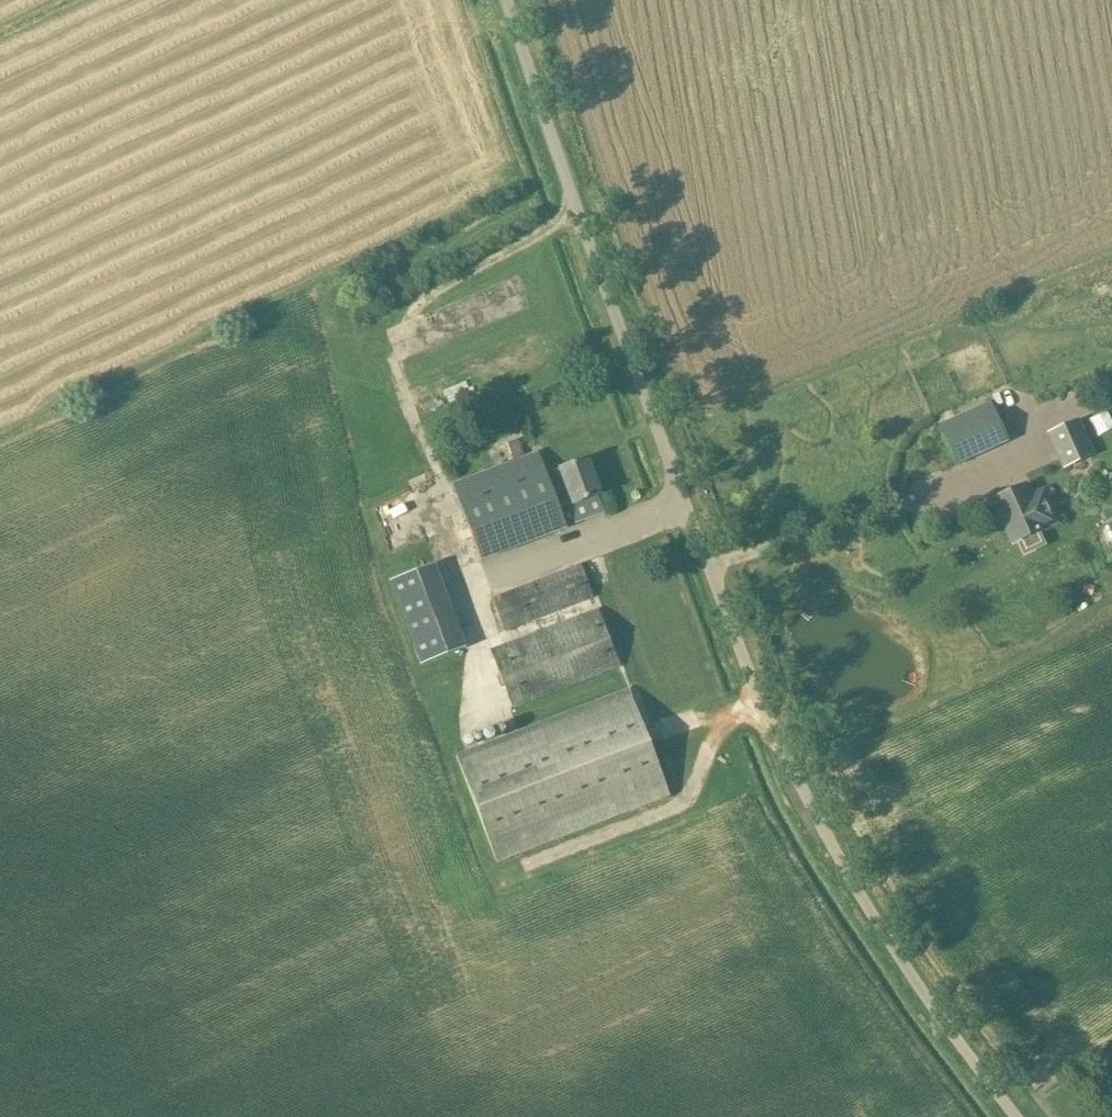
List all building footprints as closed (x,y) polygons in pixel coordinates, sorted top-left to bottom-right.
[(991,402),(940,425),(958,466),(1009,442),(991,402)] [(1076,409),(1049,422),(1069,467),(1096,455),(1076,409)] [(586,459),(559,470),(547,475),(538,452),(453,485),(481,563),(567,530),(559,507),(572,502),(573,506),(600,496),(586,459)] [(1026,486),(993,500),(1013,545),(1018,543),(1023,556),(1046,545),(1041,533),(1060,524),(1044,488),(1030,495),(1026,486)] [(467,650),(434,566),(389,583),(421,667),(467,650)] [(581,566),(561,574),(493,599),(506,633),(594,599),(581,566)] [(598,611),(490,651),(513,710),(620,669),(598,611)] [(455,758),(494,862),(668,797),(629,693),(455,758)]
